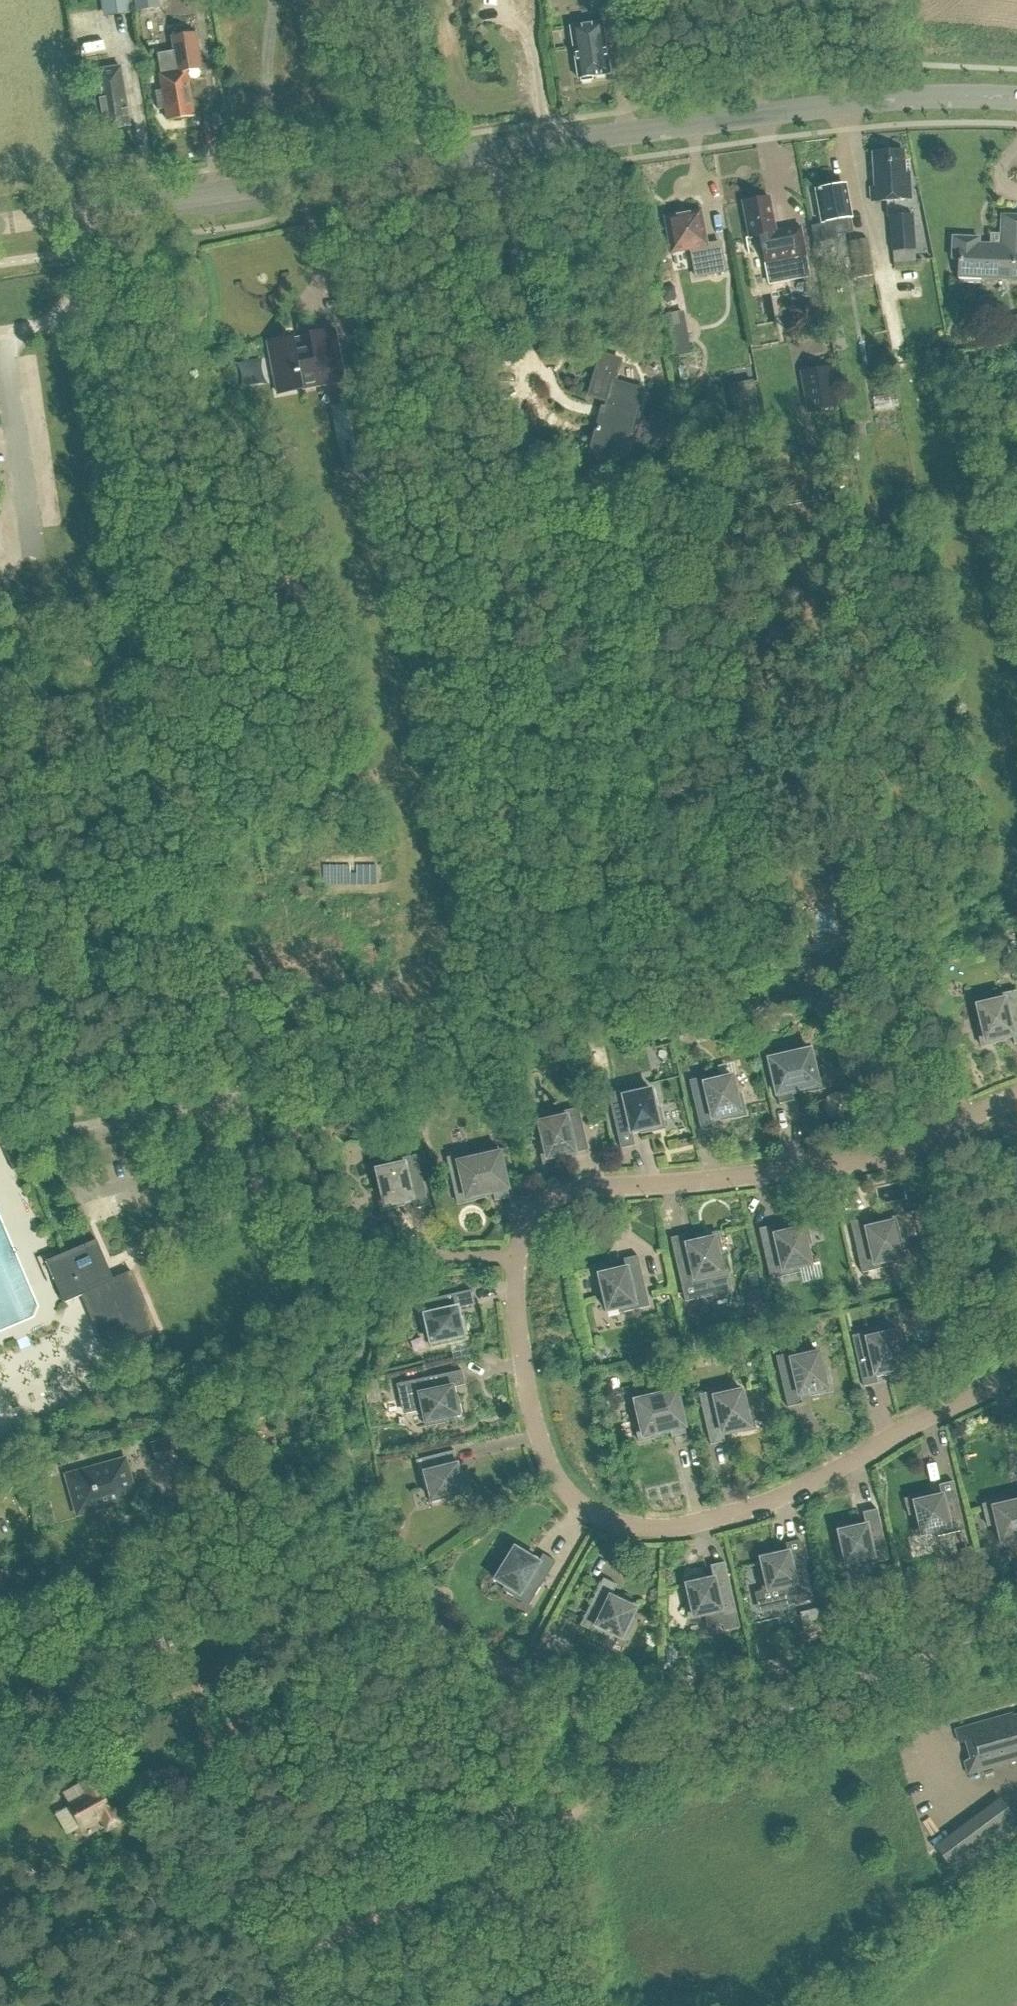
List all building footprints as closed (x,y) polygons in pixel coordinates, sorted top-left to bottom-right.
[(103,19),(130,15),(127,0),(100,0),(103,19)] [(162,9),(161,0),(135,0),(137,13),(162,9)] [(592,80),(592,77),(610,74),(602,21),(570,26),(578,80),(581,79),(582,82),(592,80)] [(193,117),(186,71),(201,69),(195,33),(171,37),(173,52),(157,55),(160,76),(159,76),(162,91),(155,92),(158,110),(165,109),(167,121),(173,120),(175,122),(183,121),(184,118),(193,117)] [(130,126),(120,67),(91,72),(98,116),(101,116),(104,130),(130,126)] [(904,161),(903,151),(873,153),(875,186),(869,187),(870,202),(911,199),(909,172),(908,172),(908,161),(904,161)] [(816,191),(821,223),(822,226),(811,228),(813,245),(837,240),(836,237),(853,234),(850,218),(852,218),(849,203),(847,204),(844,186),(830,189),(828,186),(821,187),(820,190),(816,191)] [(774,232),(768,199),(742,204),(748,238),(760,236),(765,262),(781,260),(787,259),(790,277),(808,274),(799,227),(774,232)] [(705,244),(699,211),(665,217),(671,253),(688,250),(694,278),(725,272),(720,241),(705,244)] [(916,252),(913,216),(892,218),(895,254),(916,252)] [(1002,216),(1000,246),(981,245),(981,238),(953,237),(952,261),(958,261),(957,276),(1016,279),(1016,217),(1002,216)] [(866,239),(851,242),(857,275),(872,273),(866,239)] [(676,297),(674,284),(669,285),(662,286),(664,299),(671,298),(676,297)] [(804,296),(792,299),(794,307),(806,304),(804,296)] [(669,330),(674,357),(682,356),(691,354),(686,327),(677,329),(669,330)] [(292,338),(276,341),(270,343),(267,343),(270,356),(275,383),(275,384),(277,394),(297,390),(299,390),(335,383),(344,381),(334,330),(309,335),(310,341),(293,344),(292,338)] [(624,458),(643,388),(618,381),(624,360),(600,354),(587,399),(603,403),(602,406),(600,405),(588,448),(590,449),(590,452),(621,460),(622,458),(624,458)] [(830,366),(802,372),(808,405),(809,411),(837,406),(836,401),(830,366)] [(762,427),(753,379),(728,383),(737,432),(762,427)] [(339,407),(333,408),(336,422),(339,441),(340,443),(345,442),(351,474),(354,474),(369,471),(374,470),(368,438),(368,436),(363,410),(361,403),(342,406),(339,407)] [(982,428),(983,414),(973,413),(971,427),(982,428)] [(1016,990),(986,997),(987,1003),(976,1005),(980,1025),(976,1026),(981,1047),(1005,1041),(1004,1037),(1012,1035),(1014,1044),(1016,1044),(1016,993),(1016,990)] [(798,1052),(797,1047),(767,1054),(779,1104),(793,1101),(791,1092),(799,1090),(800,1094),(824,1089),(819,1068),(814,1069),(810,1049),(798,1052)] [(720,1079),(719,1074),(689,1081),(700,1131),(715,1128),(713,1119),(720,1117),(721,1121),(745,1116),(741,1095),(736,1096),(731,1076),(720,1079)] [(639,1092),(638,1087),(608,1094),(620,1150),(635,1147),(632,1132),(639,1130),(640,1135),(664,1129),(659,1108),(655,1109),(650,1089),(639,1092)] [(574,1154),(588,1150),(578,1108),(548,1115),(549,1120),(538,1123),(542,1142),(538,1143),(543,1164),(567,1159),(566,1155),(573,1153),(574,1154)] [(509,1198),(497,1147),(467,1154),(448,1158),(458,1204),(485,1198),(485,1194),(492,1192),(494,1201),(509,1198)] [(700,1149),(701,1170),(712,1169),(710,1148),(700,1149)] [(428,1206),(416,1155),(386,1162),(387,1167),(376,1170),(380,1189),(376,1190),(380,1211),(405,1206),(404,1202),(411,1200),(413,1209),(428,1206)] [(902,1238),(897,1217),(873,1222),(874,1226),(866,1228),(864,1219),(850,1222),(862,1273),(892,1266),(890,1261),(902,1258),(897,1239),(902,1238)] [(811,1244),(806,1223),(782,1229),(783,1233),(775,1235),(773,1226),(758,1229),(770,1280),(800,1273),(799,1268),(810,1265),(806,1245),(811,1244)] [(722,1273),(718,1256),(722,1254),(717,1233),(693,1238),(694,1242),(687,1244),(684,1235),(670,1238),(685,1303),(731,1292),(727,1272),(722,1273)] [(114,1280),(98,1242),(48,1263),(65,1304),(83,1297),(105,1351),(157,1329),(133,1272),(114,1280)] [(649,1307),(637,1256),(623,1259),(625,1268),(617,1270),(616,1266),(592,1272),(597,1293),(602,1292),(606,1311),(618,1308),(619,1314),(649,1307)] [(458,1317),(457,1311),(473,1308),(470,1291),(416,1303),(422,1333),(428,1332),(431,1348),(468,1340),(462,1316),(458,1317)] [(883,1334),(881,1329),(851,1336),(863,1387),(877,1383),(875,1374),(883,1373),(884,1377),(908,1371),(903,1350),(899,1351),(894,1332),(883,1334)] [(144,1351),(156,1346),(152,1337),(140,1343),(144,1351)] [(807,1355),(806,1350),(775,1357),(787,1407),(802,1404),(799,1395),(807,1393),(808,1397),(832,1392),(827,1371),(823,1372),(818,1352),(807,1355)] [(461,1371),(399,1384),(405,1414),(422,1411),(426,1427),(447,1422),(446,1418),(461,1414),(457,1395),(453,1396),(452,1388),(465,1385),(461,1371)] [(686,1436),(674,1386),(644,1393),(645,1398),(634,1401),(638,1420),(634,1421),(639,1442),(663,1437),(662,1432),(669,1431),(671,1440),(686,1436)] [(730,1393),(729,1388),(698,1395),(710,1445),(724,1442),(722,1433),(730,1431),(731,1435),(755,1430),(750,1409),(746,1410),(741,1390),(730,1393)] [(157,1468),(175,1462),(169,1440),(150,1445),(157,1468)] [(458,1473),(457,1466),(458,1465),(454,1451),(415,1461),(423,1491),(428,1489),(432,1505),(453,1500),(452,1495),(467,1492),(463,1472),(458,1473)] [(76,1520),(140,1501),(127,1458),(64,1477),(76,1520)] [(940,1495),(941,1496),(933,1498),(932,1492),(903,1498),(905,1508),(906,1508),(908,1515),(912,1515),(916,1536),(932,1532),(934,1537),(964,1530),(955,1491),(953,1481),(938,1485),(940,1495)] [(1012,1502),(1011,1498),(982,1505),(987,1526),(996,1524),(1001,1543),(1012,1541),(1013,1546),(1016,1545),(1016,1501),(1012,1502)] [(888,1560),(876,1509),(862,1512),(865,1525),(857,1527),(856,1523),(837,1527),(840,1543),(836,1544),(841,1565),(857,1562),(858,1567),(888,1560)] [(538,1562),(531,1558),(533,1555),(508,1539),(497,1558),(505,1563),(494,1580),(504,1586),(502,1590),(528,1606),(555,1562),(543,1554),(538,1562)] [(572,1540),(565,1558),(577,1562),(583,1544),(572,1540)] [(779,1554),(778,1550),(759,1555),(762,1570),(758,1571),(763,1592),(779,1589),(783,1605),(813,1598),(799,1540),(785,1544),(787,1552),(779,1554)] [(970,1546),(960,1549),(964,1565),(974,1562),(970,1546)] [(976,1548),(979,1558),(987,1556),(985,1547),(976,1548)] [(688,1596),(684,1597),(688,1615),(689,1619),(704,1615),(705,1615),(708,1629),(722,1626),(724,1631),(739,1628),(724,1562),(710,1566),(713,1579),(705,1580),(704,1576),(685,1581),(688,1596)] [(884,1566),(887,1578),(896,1576),(894,1564),(884,1566)] [(618,1600),(610,1597),(616,1585),(603,1579),(580,1625),(608,1639),(610,1634),(625,1641),(635,1622),(630,1620),(637,1605),(619,1597),(618,1600)] [(822,1608),(799,1614),(802,1624),(825,1619),(822,1608)] [(1016,1760),(1016,1716),(1014,1717),(1013,1714),(955,1731),(959,1743),(965,1744),(969,1758),(964,1762),(967,1774),(1016,1760)] [(123,1822),(94,1771),(78,1780),(79,1782),(63,1791),(69,1801),(67,1802),(82,1828),(99,1820),(106,1831),(123,1822)] [(1016,1826),(1016,1822),(1002,1802),(938,1850),(955,1872),(1016,1826)]
